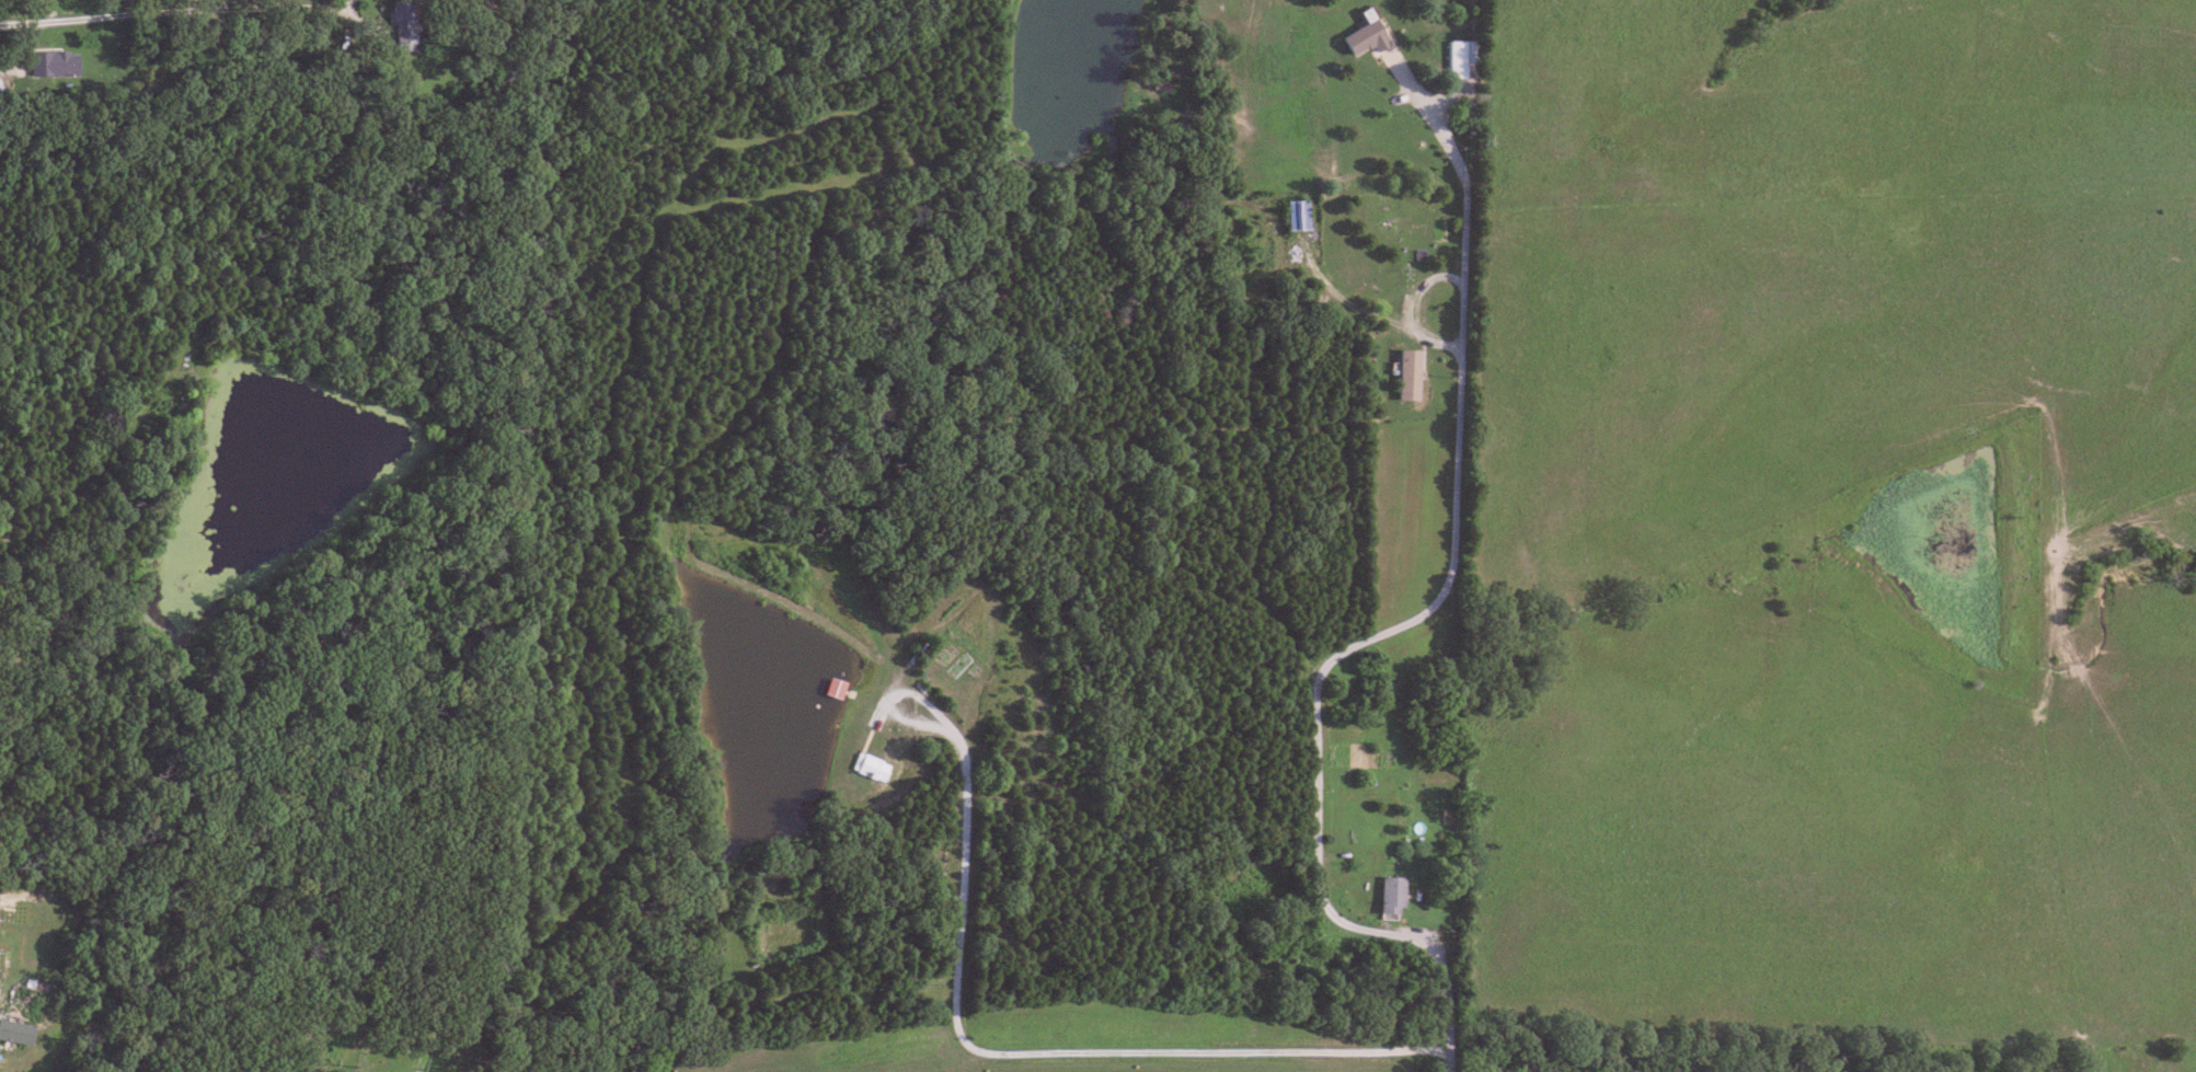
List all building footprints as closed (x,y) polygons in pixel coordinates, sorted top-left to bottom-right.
[(413,51),(411,0),(393,0),(389,0),(391,52),(413,51)] [(1368,45),(1373,53),(1389,44),(1374,18),(1338,38),(1348,56),(1368,45)] [(1465,78),(1465,41),(1448,41),(1448,78),(1465,78)] [(31,52),(31,77),(77,77),(77,52),(31,52)] [(1418,400),(1418,350),(1397,350),(1397,400),(1418,400)] [(842,685),(827,678),(822,692),(836,699),(842,685)] [(890,765),(856,752),(848,771),(883,784),(890,765)] [(1399,879),(1379,879),(1378,917),(1399,917),(1399,879)] [(32,1043),(32,1022),(0,1022),(0,1043),(32,1043)]
